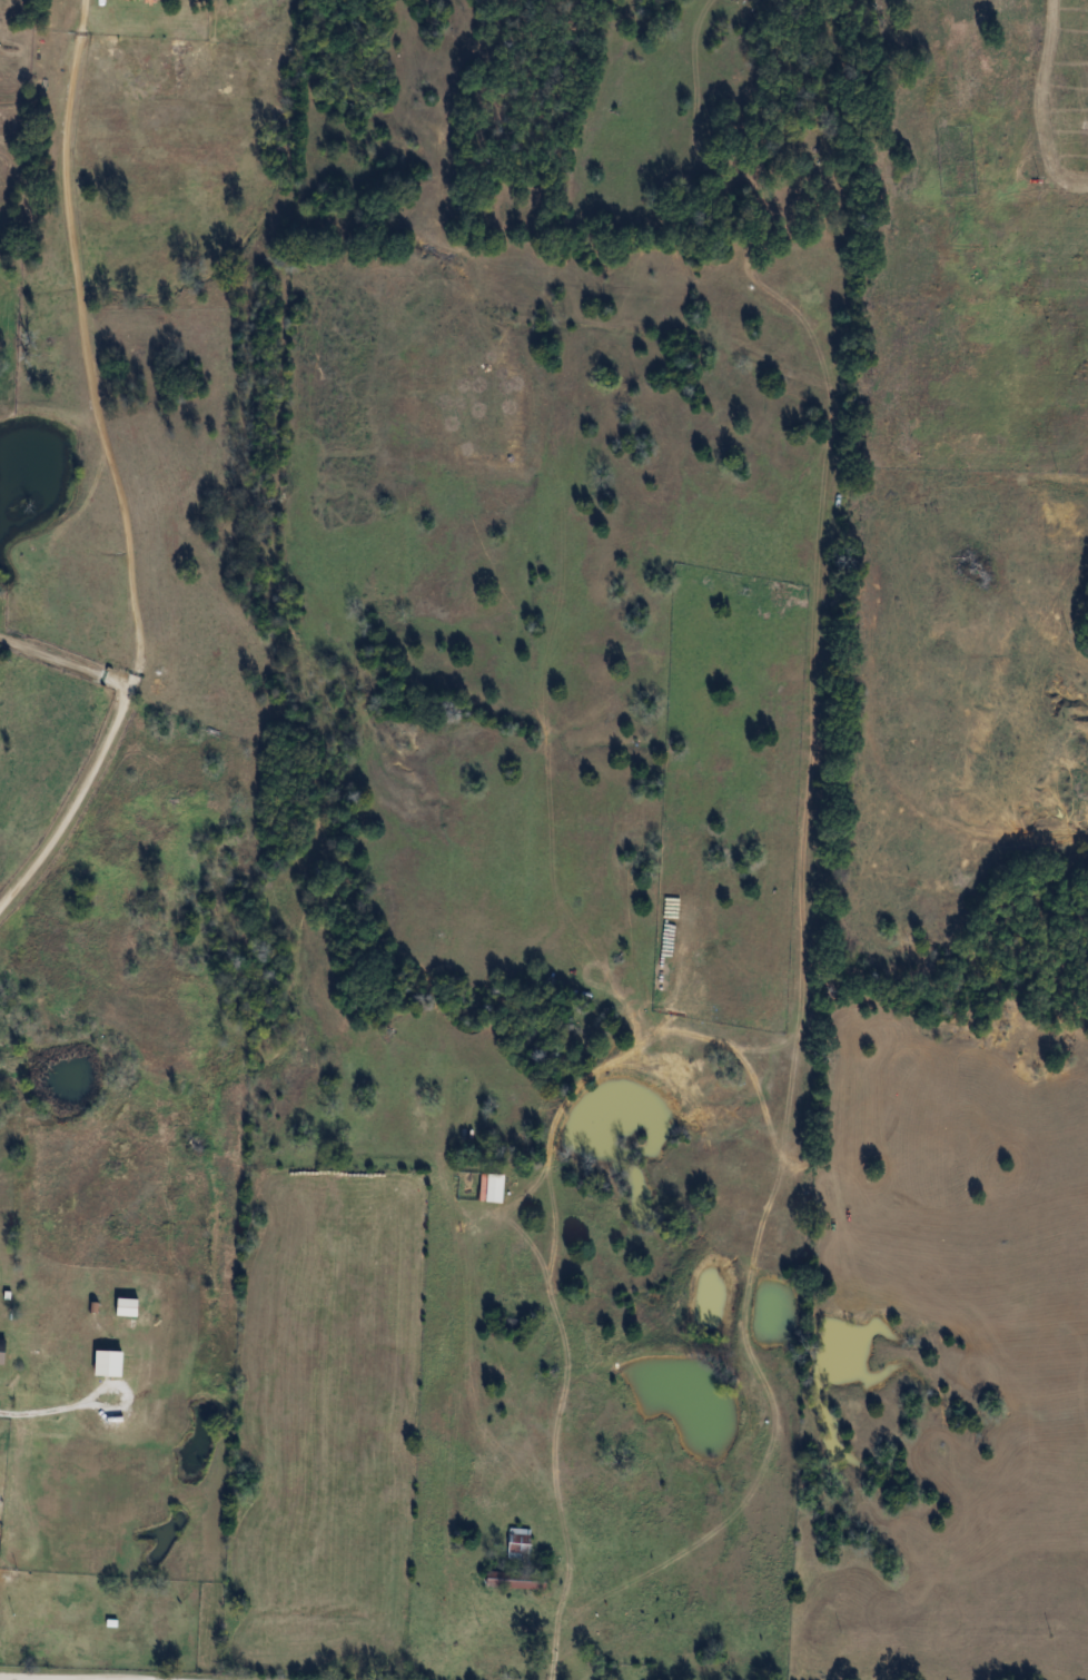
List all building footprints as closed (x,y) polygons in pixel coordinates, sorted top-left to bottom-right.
[(118,1377),(119,1351),(92,1351),(92,1377),(118,1377)] [(528,1559),(528,1529),(506,1529),(506,1559),(528,1559)] [(543,1590),(543,1574),(495,1574),(495,1590),(543,1590)]
